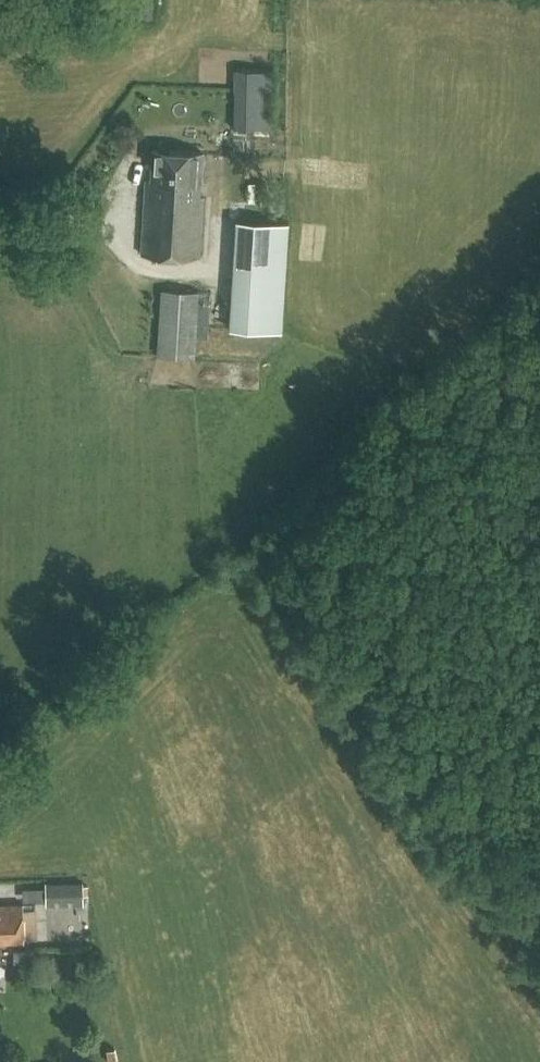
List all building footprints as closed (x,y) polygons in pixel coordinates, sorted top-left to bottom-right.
[(235,67),(232,126),(226,125),(226,142),(268,144),(273,69),(235,67)] [(151,179),(146,179),(141,253),(200,257),(203,196),(200,196),(202,152),(153,149),(151,179)] [(235,221),(231,293),(229,327),(283,330),(289,224),(235,221)] [(195,356),(199,291),(161,289),(157,355),(195,356)] [(84,882),(46,883),(46,905),(85,904),(84,882)] [(24,940),(23,902),(0,903),(0,940),(24,940)]
